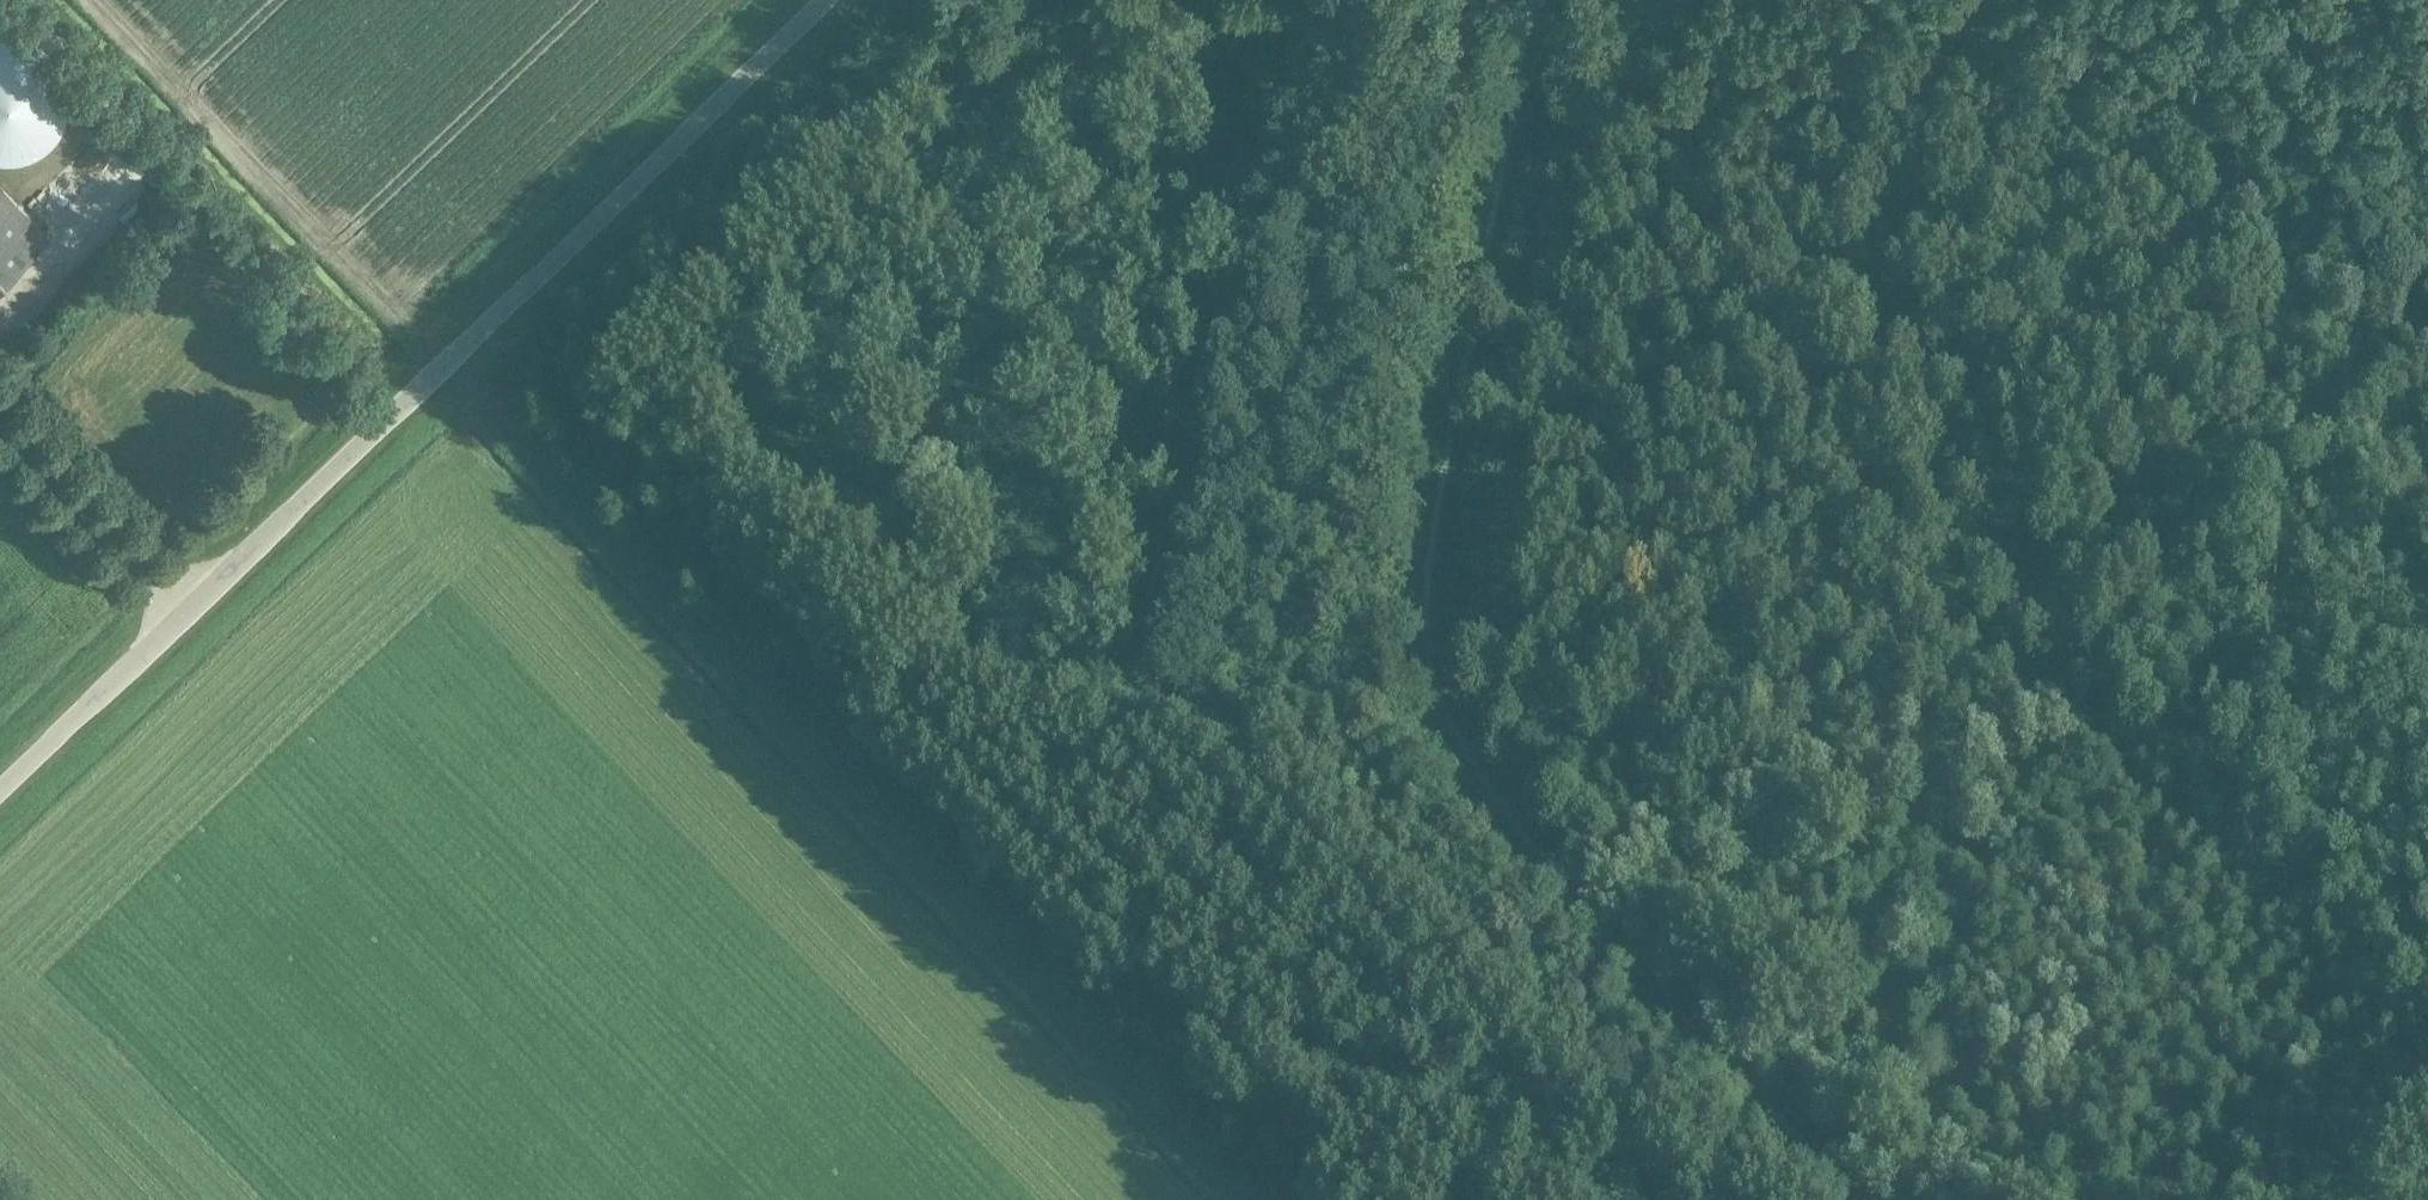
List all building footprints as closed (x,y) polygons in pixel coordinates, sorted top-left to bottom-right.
[(92,212),(112,194),(103,184),(83,202),(92,212)] [(47,239),(0,189),(0,283),(47,239)]
